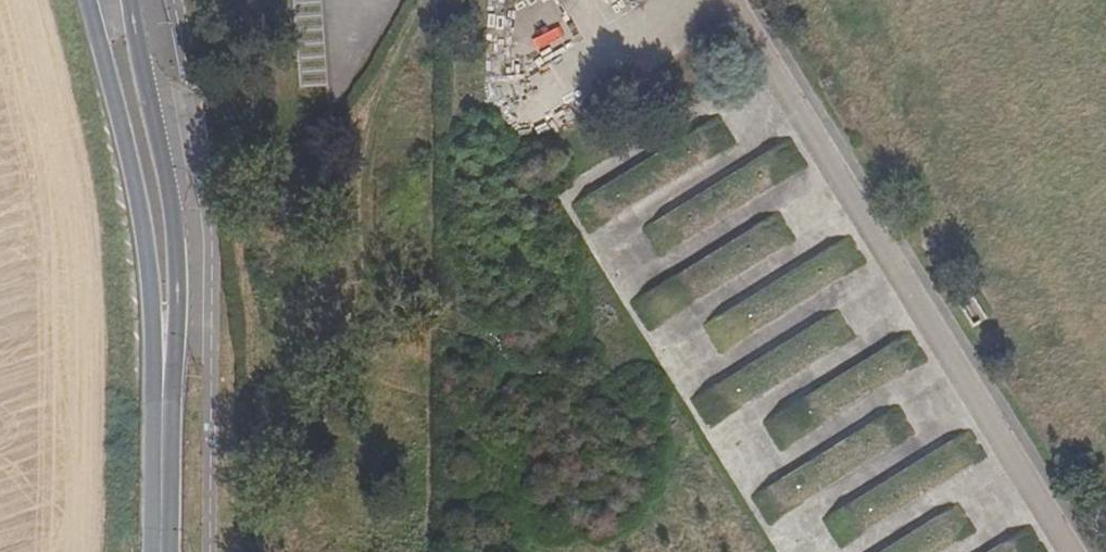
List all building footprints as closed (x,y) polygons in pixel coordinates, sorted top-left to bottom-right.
[(734,144),(717,117),(572,207),(589,234),(734,144)] [(808,167),(791,139),(646,230),(663,257),(808,167)] [(795,242),(778,214),(633,305),(650,332),(795,242)] [(867,264),(850,237),(705,327),(722,354),(867,264)] [(855,338),(838,311),(693,401),(710,428),(855,338)] [(927,362),(910,335),(765,425),(782,452),(927,362)] [(915,436),(898,409),(753,499),(770,526),(915,436)] [(986,458),(969,431),(824,521),(841,548),(986,458)] [(957,506),(883,551),(943,551),(974,533),(957,506)] [(1030,528),(991,551),(1045,551),(1030,528)]
